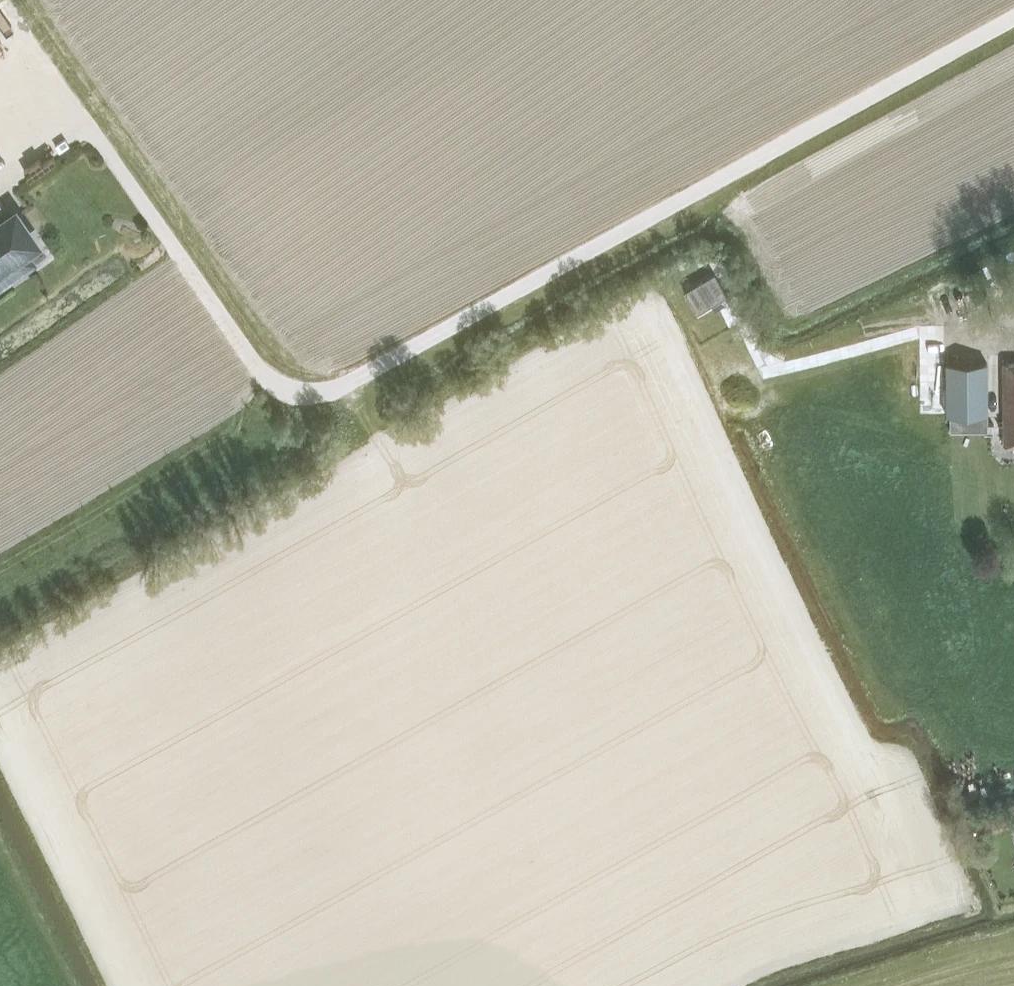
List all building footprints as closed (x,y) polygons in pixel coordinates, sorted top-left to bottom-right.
[(7,262),(14,273),(28,264),(20,253),(34,243),(15,216),(5,223),(0,216),(0,267),(7,262)] [(714,274),(683,292),(696,313),(726,296),(714,274)] [(736,279),(722,286),(733,308),(746,302),(736,279)] [(987,361),(945,361),(946,416),(988,415),(987,361)] [(1002,362),(1003,445),(1013,445),(1013,362),(1002,362)]
